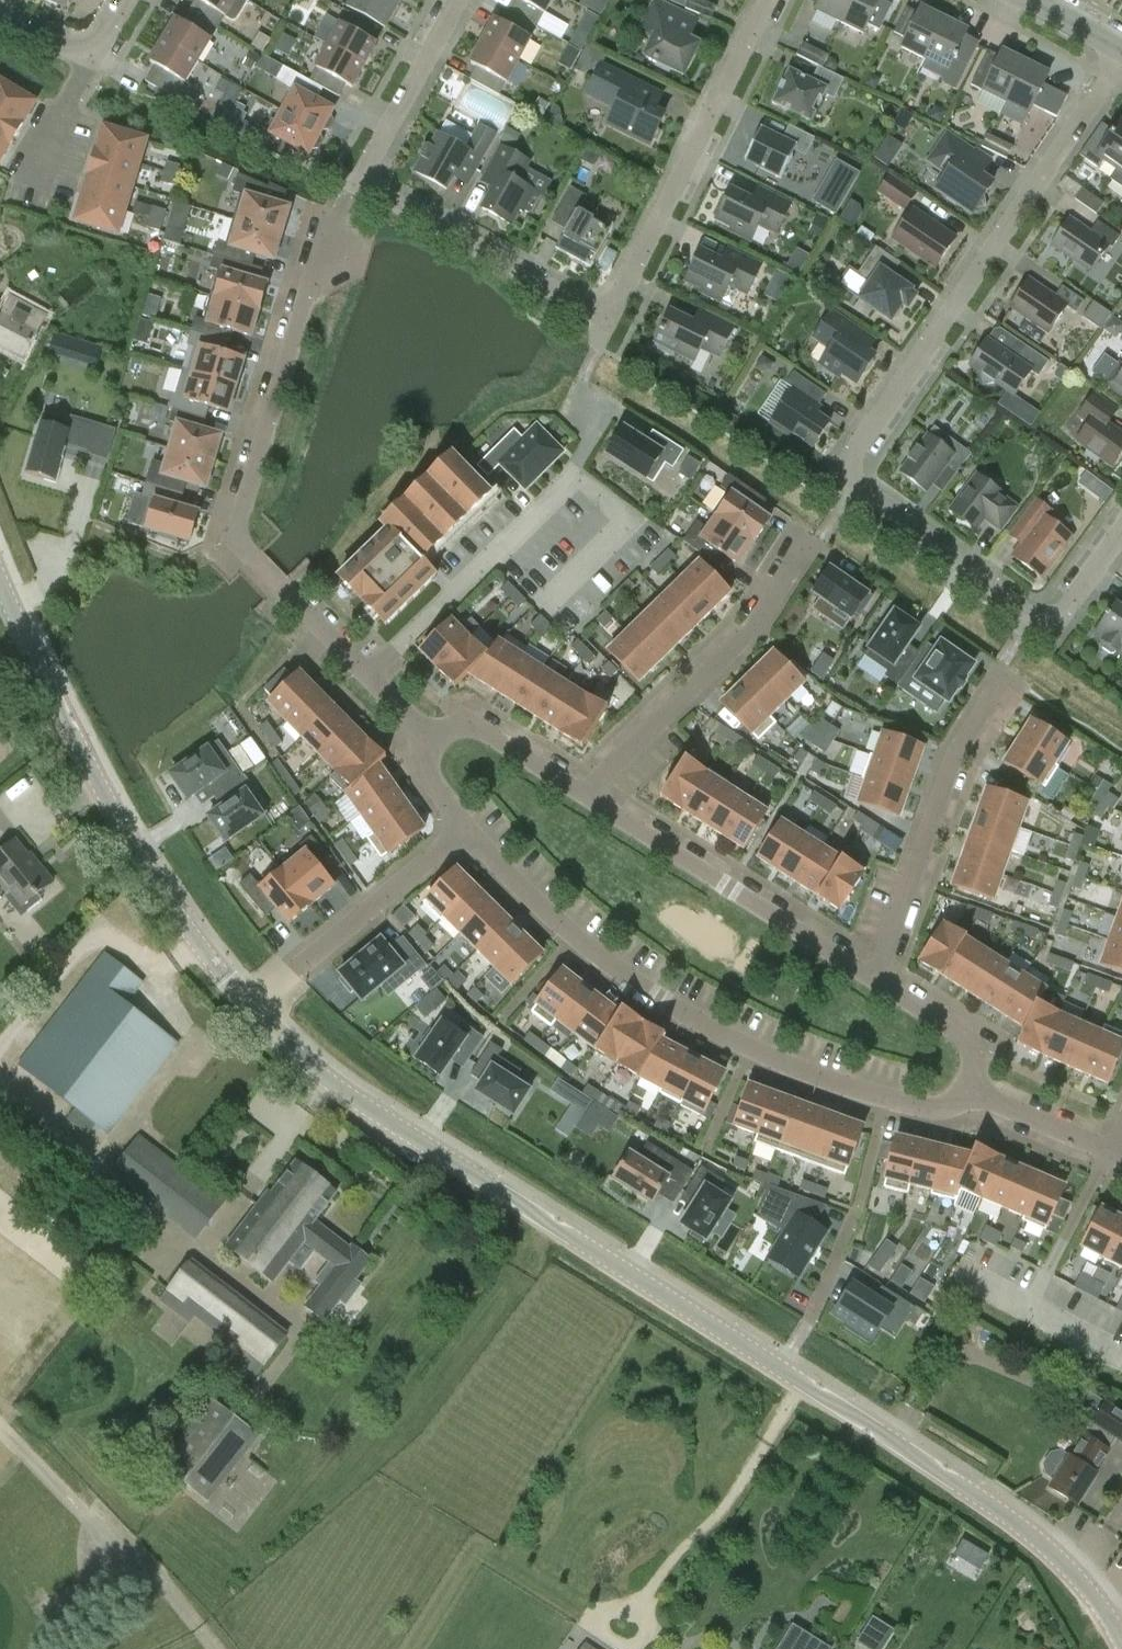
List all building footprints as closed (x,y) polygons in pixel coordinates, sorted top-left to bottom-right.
[(65,9),(68,0),(41,0),(65,9)] [(195,0),(188,12),(218,30),(225,17),(232,21),(236,20),(248,1),(245,0),(195,0)] [(393,0),(350,0),(346,7),(385,28),(398,3),(393,0)] [(533,25),(540,13),(544,15),(552,0),(513,0),(507,11),(533,25)] [(580,5),(602,13),(608,0),(581,0),(580,5)] [(716,8),(698,0),(688,0),(684,9),(710,20),(716,8)] [(819,6),(816,11),(839,23),(850,0),(807,0),(819,6)] [(839,23),(862,34),(867,25),(879,31),(891,6),(880,0),(850,0),(839,23)] [(683,76),(699,44),(688,39),(697,22),(654,1),(641,27),(655,34),(644,57),(683,76)] [(906,8),(893,33),(905,39),(901,48),(924,60),(929,50),(944,19),(920,8),(917,14),(906,8)] [(482,42),(518,62),(530,40),(526,38),(533,25),(507,11),(500,23),(494,20),(482,42)] [(181,24),(176,20),(162,41),(197,63),(218,30),(188,12),(181,24)] [(377,28),(375,28),(347,12),(328,47),(364,66),(376,44),(370,41),(377,28)] [(943,84),(953,89),(976,42),(964,37),(967,30),(944,19),(929,50),(924,60),(944,69),(941,77),(943,84)] [(575,33),(568,45),(582,52),(587,44),(588,41),(575,33)] [(262,35),(254,48),(263,53),(270,39),(262,35)] [(145,82),(178,102),(189,85),(185,83),(186,81),(197,63),(162,41),(149,63),(155,66),(145,82)] [(518,62),(482,42),(470,64),(476,67),(469,80),(495,94),(502,82),(506,84),(518,62)] [(597,68),(601,66),(607,53),(595,47),(587,44),(575,68),(574,70),(583,75),(597,68)] [(796,56),(821,68),(827,56),(802,44),(796,56)] [(346,85),(352,88),(364,66),(328,47),(309,81),(315,85),(339,98),(346,85)] [(1005,103),(1022,68),(1025,62),(1002,51),(999,57),(987,51),(970,85),(1005,103)] [(260,58),(252,53),(243,67),(252,72),(260,58)] [(636,54),(633,62),(641,66),(645,59),(636,54)] [(823,70),(835,75),(838,70),(835,61),(829,58),(823,70)] [(1028,114),(1048,74),(1025,62),(1022,68),(1005,103),(1028,114)] [(661,132),(657,128),(663,116),(653,111),(661,95),(601,66),(587,94),(616,108),(607,125),(649,145),(651,141),(657,141),(661,132)] [(333,122),(330,116),(333,110),(309,96),(315,85),(309,81),(283,67),(276,80),(294,90),(282,112),(321,133),(322,131),(329,130),(333,122)] [(823,70),(818,67),(811,81),(789,70),(772,103),(810,122),(815,112),(812,111),(818,97),(822,99),(826,90),(836,95),(843,80),(835,75),(823,70)] [(876,78),(869,75),(864,87),(875,93),(879,85),(876,78)] [(0,82),(0,110),(23,124),(22,123),(34,103),(0,82)] [(224,94),(217,106),(229,114),(236,101),(224,94)] [(540,101),(533,113),(542,118),(549,106),(540,101)] [(889,103),(883,105),(887,120),(894,118),(899,109),(889,103)] [(10,145),(23,124),(0,110),(0,139),(10,145)] [(941,126),(947,114),(939,110),(932,112),(928,120),(941,126)] [(308,156),(311,150),(318,149),(323,141),(320,135),(321,133),(282,112),(270,134),(252,124),(243,140),(276,156),(283,142),(308,156)] [(243,140),(252,124),(236,117),(227,131),(243,140)] [(1102,125),(1101,124),(1079,156),(1098,170),(1104,162),(1117,170),(1121,163),(1121,119),(1111,132),(1101,126),(1102,125)] [(422,159),(415,172),(446,190),(461,163),(475,170),(494,136),(479,128),(474,136),(444,120),(429,146),(424,148),(421,154),(422,159)] [(744,161),(780,179),(796,147),(807,153),(814,139),(789,126),(782,139),(760,128),(744,161)] [(146,141),(104,128),(97,151),(96,151),(139,164),(146,141)] [(519,135),(507,129),(499,143),(511,150),(519,135)] [(890,164),(900,141),(885,134),(875,157),(890,164)] [(972,214),(975,209),(986,207),(983,196),(992,184),(980,176),(990,161),(975,150),(973,152),(946,134),(927,161),(946,174),(935,189),(972,214)] [(1012,147),(986,135),(980,147),(1006,160),(1012,147)] [(9,145),(10,146),(10,145),(0,139),(0,160),(9,145)] [(482,210),(510,225),(519,209),(523,211),(523,210),(532,215),(543,196),(517,182),(523,172),(519,170),(525,160),(501,147),(482,182),(494,188),(482,210)] [(588,147),(580,161),(594,168),(602,154),(588,147)] [(96,151),(89,174),(132,187),(139,164),(96,151)] [(167,162),(164,172),(177,176),(180,166),(167,162)] [(1117,170),(1117,171),(1111,179),(1121,186),(1121,163),(1117,170)] [(164,172),(161,182),(174,187),(177,176),(164,172)] [(90,175),(83,198),(125,210),(132,187),(89,174),(89,175),(90,175)] [(877,192),(905,211),(917,193),(889,174),(877,192)] [(233,192),(241,195),(233,219),(282,234),(290,208),(265,200),(269,188),(238,175),(233,192)] [(852,189),(831,177),(815,205),(836,217),(852,189)] [(568,227),(556,249),(555,250),(590,269),(611,231),(592,220),(597,210),(583,203),(586,197),(570,187),(553,218),(568,227)] [(1096,215),(1104,204),(1082,189),(1074,200),(1096,215)] [(758,225),(776,234),(790,205),(763,192),(757,204),(730,190),(715,219),(732,228),(730,232),(750,242),(758,225)] [(125,210),(83,198),(76,221),(118,233),(125,210)] [(167,211),(153,207),(150,217),(163,221),(167,211)] [(892,239),(934,268),(955,238),(912,209),(892,239)] [(810,234),(821,240),(830,222),(819,216),(810,234)] [(150,217),(147,228),(160,232),(163,221),(150,217)] [(274,260),(282,234),(233,219),(226,244),(218,242),(214,255),(246,265),(249,253),(274,260)] [(1069,219),(1052,245),(1090,271),(1107,246),(1111,249),(1119,237),(1097,222),(1089,233),(1069,219)] [(179,244),(183,232),(168,227),(166,235),(164,240),(179,244)] [(900,310),(899,308),(901,305),(907,308),(915,296),(910,293),(911,291),(889,276),(897,264),(876,249),(858,275),(870,283),(858,300),(860,301),(855,308),(866,316),(871,309),(890,322),(891,320),(896,318),(897,317),(899,315),(900,312),(900,310)] [(760,266),(733,253),(727,265),(699,251),(685,279),(702,288),(701,291),(731,306),(739,291),(746,294),(760,266)] [(246,265),(214,255),(210,268),(218,271),(210,296),(259,311),(267,284),(244,277),(247,265),(246,265)] [(788,292),(795,279),(776,270),(770,283),(788,292)] [(1009,307),(1048,333),(1065,307),(1075,314),(1083,302),(1061,287),(1054,298),(1028,280),(1009,307)] [(11,296),(0,318),(0,347),(24,359),(47,315),(11,296)] [(203,320),(195,318),(191,331),(223,341),(226,329),(251,336),(259,311),(210,296),(203,320)] [(1082,317),(1100,329),(1111,315),(1093,302),(1082,317)] [(816,333),(832,345),(819,364),(838,376),(840,373),(856,384),(861,375),(864,374),(868,372),(871,367),(872,363),(873,358),(874,357),(848,340),(856,329),(831,311),(816,333)] [(722,352),(733,328),(705,314),(699,326),(670,312),(655,342),(694,361),(701,347),(711,352),(713,348),(722,352)] [(1121,330),(1121,324),(1113,317),(1104,330),(1117,338),(1121,330)] [(53,332),(47,352),(78,362),(85,342),(53,332)] [(231,344),(198,333),(194,345),(202,348),(193,377),(238,390),(246,361),(227,355),(231,344)] [(1038,377),(1048,362),(1015,340),(1006,354),(990,343),(973,368),(981,374),(983,388),(994,383),(1013,396),(1030,372),(1038,377)] [(762,358),(755,369),(762,374),(768,373),(773,366),(762,358)] [(1055,378),(1064,384),(1071,373),(1060,365),(1054,373),(1055,378)] [(169,366),(163,390),(176,393),(183,370),(169,366)] [(770,422),(789,435),(790,433),(812,448),(829,423),(814,412),(826,394),(794,371),(786,383),(793,388),(770,422)] [(238,390),(193,377),(186,399),(180,398),(176,410),(200,416),(203,418),(206,408),(230,415),(238,390)] [(1075,442),(1087,450),(1085,456),(1095,463),(1099,459),(1111,467),(1121,452),(1121,435),(1107,424),(1117,411),(1093,394),(1077,417),(1088,424),(1075,442)] [(135,402),(134,421),(167,423),(168,403),(135,402)] [(176,410),(174,409),(170,422),(177,424),(170,449),(214,462),(222,436),(197,428),(200,416),(176,410)] [(674,440),(632,416),(612,447),(654,475),(674,440)] [(32,481),(60,489),(70,456),(83,460),(92,430),(77,426),(74,438),(47,430),(32,481)] [(499,464),(525,490),(562,453),(536,427),(504,460),(493,449),(476,466),(487,477),(499,464)] [(944,468),(955,475),(970,454),(950,439),(943,447),(927,435),(899,473),(926,492),(944,468)] [(214,462),(170,449),(165,464),(153,461),(146,484),(177,493),(181,481),(206,488),(214,462)] [(499,502),(453,455),(381,525),(387,531),(339,578),(386,626),(436,577),(421,562),(466,518),(474,527),(499,502)] [(689,458),(679,473),(690,480),(700,466),(689,458)] [(720,488),(726,493),(712,513),(716,516),(754,542),(770,520),(748,505),(755,495),(728,476),(720,488)] [(984,517),(998,529),(999,529),(1015,508),(999,496),(1001,494),(977,476),(950,511),(975,529),(984,517)] [(146,484),(142,497),(149,500),(141,527),(159,533),(158,537),(175,543),(177,538),(190,542),(199,513),(174,505),(177,493),(146,484)] [(1072,537),(1044,516),(1049,510),(1036,500),(1020,522),(1031,531),(1012,557),(1041,579),(1072,537)] [(754,542),(716,516),(707,530),(696,522),(683,542),(710,560),(717,550),(738,565),(754,542)] [(675,556),(669,550),(660,559),(666,566),(675,556)] [(666,566),(660,559),(650,569),(656,575),(666,566)] [(730,594),(699,562),(681,580),(712,611),(730,594)] [(864,591),(838,572),(811,609),(839,629),(864,591)] [(629,580),(619,590),(626,596),(635,587),(629,580)] [(712,611),(681,580),(663,598),(694,629),(712,611)] [(516,592),(507,583),(501,589),(510,598),(516,592)] [(619,590),(610,599),(616,605),(626,596),(619,590)] [(526,602),(516,592),(510,598),(520,608),(526,602)] [(694,629),(663,598),(645,615),(676,647),(694,629)] [(1103,642),(1101,645),(1102,651),(1110,657),(1116,656),(1118,653),(1121,655),(1121,609),(1115,604),(1108,614),(1107,613),(1104,616),(1106,617),(1093,635),(1103,642)] [(920,629),(894,611),(864,656),(888,672),(885,676),(896,684),(915,657),(905,650),(920,629)] [(606,612),(597,621),(603,628),(613,618),(606,612)] [(645,615),(627,633),(658,665),(676,647),(645,615)] [(546,622),(540,616),(530,625),(537,631),(546,622)] [(470,639),(452,621),(421,651),(438,669),(470,639)] [(552,628),(546,622),(537,631),(543,638),(552,628)] [(658,665),(627,633),(608,651),(639,682),(658,665)] [(486,656),(470,639),(438,669),(455,687),(486,656)] [(584,648),(577,641),(571,647),(578,654),(584,648)] [(521,656),(499,642),(476,679),(497,693),(521,656)] [(973,666),(941,643),(916,680),(948,702),(973,666)] [(591,655),(584,648),(578,654),(585,661),(591,655)] [(804,684),(773,652),(756,669),(787,701),(804,684)] [(810,670),(821,678),(833,661),(822,653),(810,670)] [(542,669),(521,656),(497,693),(519,706),(542,669)] [(617,672),(608,663),(601,669),(611,678),(617,672)] [(564,683),(542,669),(519,706),(540,720),(564,683)] [(787,701),(756,669),(739,685),(770,717),(787,701)] [(317,690),(300,673),(294,679),(288,673),(267,693),(273,699),(269,704),(286,721),(317,690)] [(585,696),(564,683),(540,720),(561,733),(585,696)] [(777,723),(770,717),(739,685),(721,703),(758,741),(777,723)] [(334,707),(317,690),(286,721),(303,738),(334,707)] [(606,710),(585,696),(561,733),(583,747),(606,710)] [(303,738),(319,755),(351,724),(334,707),(303,738)] [(713,738),(724,746),(727,740),(732,732),(712,719),(707,727),(716,733),(713,738)] [(1068,745),(1031,721),(1017,742),(1055,765),(1068,745)] [(274,732),(267,722),(259,727),(267,738),(274,732)] [(832,727),(825,722),(818,733),(825,738),(832,727)] [(319,755),(336,772),(368,741),(351,724),(319,755)] [(840,732),(832,727),(825,738),(833,743),(840,732)] [(282,743),(274,732),(267,738),(275,748),(282,743)] [(743,740),(732,732),(727,740),(739,747),(743,740)] [(818,733),(811,744),(818,749),(825,738),(818,733)] [(924,749),(882,734),(874,756),(916,771),(924,749)] [(265,759),(250,738),(239,746),(254,767),(265,759)] [(833,743),(825,738),(818,749),(826,754),(833,743)] [(178,761),(182,767),(171,775),(188,800),(209,785),(217,795),(244,776),(219,741),(198,755),(194,750),(178,761)] [(353,790),(385,759),(368,741),(336,772),(353,790)] [(1055,765),(1017,742),(1004,762),(1045,789),(1058,768),(1055,765)] [(809,754),(801,749),(794,761),(801,765),(809,754)] [(916,771),(874,756),(870,754),(862,778),(866,780),(908,794),(916,771)] [(753,764),(764,771),(769,764),(757,757),(753,764)] [(705,772),(685,760),(662,797),(682,810),(705,772)] [(825,765),(817,760),(810,771),(818,776),(825,765)] [(780,771),(769,764),(764,771),(775,778),(780,771)] [(346,794),(360,814),(396,788),(382,769),(353,790),(346,794)] [(729,783),(708,769),(705,772),(682,810),(703,824),(727,786),(729,783)] [(285,770),(277,776),(285,786),(293,781),(285,770)] [(230,802),(208,817),(226,842),(268,813),(251,787),(252,787),(245,776),(222,792),(230,802)] [(908,794),(866,780),(858,802),(900,817),(908,794)] [(300,792),(293,781),(285,786),(293,797),(300,792)] [(1112,786),(1104,781),(1097,792),(1105,797),(1107,793),(1112,786)] [(747,799),(727,786),(703,824),(724,837),(747,799)] [(360,814),(374,833),(410,808),(396,788),(360,814)] [(1004,795),(986,789),(977,814),(1019,829),(1028,804),(1017,800),(1004,795)] [(1105,797),(1097,792),(1090,804),(1097,808),(1100,803),(1105,797)] [(825,800),(814,793),(809,800),(820,807),(825,800)] [(1105,797),(1100,803),(1108,809),(1115,797),(1107,793),(1105,797)] [(768,812),(747,799),(724,837),(744,850),(768,812)] [(836,807),(825,800),(820,807),(831,815),(836,807)] [(325,809),(320,802),(309,809),(315,817),(325,809)] [(1108,809),(1100,803),(1097,808),(1093,814),(1101,820),(1108,809)] [(366,838),(381,859),(424,829),(410,808),(374,833),(366,838)] [(330,816),(325,809),(315,817),(320,824),(330,816)] [(858,813),(853,820),(864,827),(868,820),(858,813)] [(1019,829),(977,814),(969,837),(1011,852),(1019,829)] [(880,827),(868,820),(864,827),(861,831),(873,838),(880,827)] [(803,835),(783,822),(759,859),(779,872),(803,835)] [(1083,837),(1074,834),(1070,846),(1078,849),(1083,837)] [(823,847),(803,835),(779,872),(799,885),(823,847)] [(280,865),(312,905),(335,886),(318,866),(329,857),(311,836),(300,846),(301,847),(280,865)] [(1011,852),(969,837),(960,861),(1002,876),(1011,852)] [(10,890),(13,888),(15,891),(6,898),(21,917),(42,900),(38,895),(55,881),(41,863),(38,865),(18,840),(1,854),(0,852),(0,877),(10,890)] [(343,856),(349,851),(342,840),(335,845),(343,856)] [(1078,849),(1070,846),(1065,859),(1074,862),(1078,849)] [(843,860),(823,847),(799,885),(819,897),(843,860)] [(208,859),(215,871),(232,860),(224,848),(208,859)] [(357,862),(349,851),(343,856),(350,867),(357,862)] [(866,870),(845,856),(843,860),(819,897),(840,911),(866,870)] [(1002,876),(960,861),(952,885),(994,900),(1002,876)] [(1089,865),(1080,862),(1076,875),(1084,878),(1089,865)] [(258,883),(251,875),(239,884),(262,912),(272,904),(289,924),(312,905),(280,865),(258,883)] [(441,921),(444,918),(475,887),(457,869),(423,903),(441,921)] [(1084,878),(1076,875),(1071,887),(1080,890),(1084,878)] [(1066,884),(1058,881),(1053,893),(1062,896),(1066,884)] [(492,903),(475,887),(444,918),(461,935),(492,903)] [(1062,896),(1053,893),(1049,906),(1057,909),(1062,896)] [(509,920),(492,903),(461,935),(478,952),(509,920)] [(402,906),(392,916),(403,927),(413,917),(402,906)] [(980,910),(967,906),(964,914),(977,919),(980,910)] [(992,915),(980,910),(977,919),(990,923),(992,915)] [(1072,913),(1064,910),(1059,922),(1068,925),(1072,913)] [(1117,916),(1109,940),(1121,945),(1121,918),(1117,916)] [(526,937),(509,920),(478,952),(495,968),(526,937)] [(1026,926),(1013,922),(1010,930),(1023,935),(1026,926)] [(1068,925),(1059,922),(1055,935),(1063,938),(1068,925)] [(965,938),(944,925),(921,962),(941,975),(965,938)] [(1038,931),(1026,926),(1023,935),(1035,939),(1038,931)] [(425,936),(415,927),(409,933),(418,943),(425,936)] [(434,946),(425,936),(418,943),(428,952),(434,946)] [(543,953),(526,937),(495,968),(512,985),(543,953)] [(985,951),(965,938),(941,975),(961,988),(985,951)] [(1109,940),(1100,964),(1121,972),(1121,945),(1109,940)] [(416,972),(398,951),(388,959),(381,951),(367,962),(360,954),(339,971),(365,1004),(401,974),(405,980),(416,972)] [(1005,963),(985,951),(961,988),(981,1001),(1005,963)] [(109,1135),(180,1044),(128,1003),(145,982),(105,952),(18,1065),(109,1135)] [(1061,959),(1049,954),(1046,963),(1058,967),(1061,959)] [(1074,963),(1061,959),(1058,967),(1071,972),(1074,963)] [(1025,976),(1005,963),(981,1001),(1001,1014),(1025,976)] [(453,976),(444,966),(438,972),(447,982),(453,976)] [(542,983),(549,988),(561,973),(555,969),(542,983)] [(421,979),(431,990),(442,981),(432,970),(421,979)] [(582,984),(563,970),(540,1000),(533,1009),(531,1012),(550,1026),(582,984)] [(1099,979),(1087,975),(1084,983),(1096,988),(1099,979)] [(462,985),(453,976),(447,982),(456,991),(462,985)] [(1045,989),(1025,976),(1001,1014),(1022,1026),(1036,1004),(1045,989)] [(1112,984),(1099,979),(1096,988),(1109,992),(1112,984)] [(601,999),(582,984),(550,1026),(560,1034),(565,1027),(574,1033),(601,999)] [(483,997),(474,988),(468,994),(477,1003),(483,997)] [(445,1001),(436,989),(426,997),(436,1009),(445,1001)] [(533,995),(526,1003),(533,1009),(540,1000),(533,995)] [(620,1013),(601,999),(574,1033),(595,1049),(620,1013)] [(1058,1014),(1036,1004),(1018,1044),(1040,1054),(1058,1014)] [(595,1049),(617,1063),(643,1023),(622,1010),(620,1013),(595,1049)] [(1080,1023),(1058,1014),(1040,1054),(1062,1064),(1080,1023)] [(461,1023),(456,1031),(442,1021),(434,1032),(430,1030),(421,1043),(425,1045),(416,1059),(441,1076),(457,1053),(468,1061),(483,1038),(461,1023)] [(617,1063),(639,1077),(662,1039),(664,1036),(643,1023),(617,1063)] [(1101,1033),(1080,1023),(1062,1064),(1083,1073),(1101,1033)] [(1105,1025),(1101,1033),(1083,1073),(1106,1083),(1121,1048),(1121,1032),(1105,1025)] [(540,1041),(529,1033),(524,1040),(534,1048),(540,1041)] [(681,1050),(662,1039),(639,1077),(660,1089),(681,1050)] [(550,1048),(540,1041),(534,1048),(545,1056),(550,1048)] [(502,1050),(491,1043),(470,1075),(481,1082),(475,1091),(514,1116),(530,1090),(512,1078),(517,1069),(498,1057),(502,1050)] [(703,1061),(681,1050),(660,1089),(658,1093),(681,1104),(683,1100),(703,1061)] [(578,1069),(566,1061),(561,1068),(572,1077),(578,1069)] [(725,1073),(703,1061),(683,1100),(704,1112),(725,1073)] [(587,1085),(583,1093),(594,1100),(599,1092),(587,1085)] [(772,1093),(750,1085),(735,1126),(757,1134),(772,1093)] [(610,1100),(599,1092),(594,1100),(605,1107),(610,1100)] [(579,1093),(556,1130),(569,1138),(593,1101),(579,1093)] [(795,1101),(772,1093),(757,1134),(754,1143),(776,1152),(795,1101)] [(610,1100),(605,1107),(620,1116),(624,1109),(610,1100)] [(586,1112),(600,1120),(607,1109),(593,1101),(586,1112)] [(817,1109),(795,1101),(776,1152),(799,1160),(817,1109)] [(640,1108),(629,1102),(624,1110),(636,1116),(640,1108)] [(840,1118),(817,1109),(799,1160),(821,1168),(840,1118)] [(670,1124),(659,1118),(655,1126),(666,1132),(670,1124)] [(863,1126),(840,1118),(821,1168),(844,1177),(863,1126)] [(226,1202),(139,1135),(109,1173),(196,1241),(226,1202)] [(906,1193),(920,1142),(896,1136),(894,1144),(883,1141),(878,1158),(889,1161),(883,1187),(906,1193)] [(648,1143),(638,1158),(630,1153),(614,1179),(652,1203),(658,1194),(673,1203),(693,1171),(676,1161),(648,1143)] [(943,1148),(921,1143),(910,1185),(932,1191),(943,1148)] [(967,1154),(943,1148),(932,1191),(931,1195),(955,1202),(958,1190),(967,1154)] [(996,1157),(976,1148),(972,1156),(967,1154),(958,1190),(979,1198),(996,1157)] [(747,1161),(735,1157),(732,1166),(745,1170),(747,1161)] [(1019,1167),(996,1157),(979,1198),(1002,1208),(1019,1167)] [(270,1190),(226,1246),(272,1282),(287,1262),(303,1242),(314,1250),(315,1251),(324,1258),(329,1262),(336,1267),(322,1285),(320,1287),(306,1306),(324,1320),(338,1301),(340,1299),(354,1281),(355,1280),(368,1263),(371,1259),(353,1245),(350,1249),(338,1239),(328,1232),(315,1222),(337,1193),(296,1161),(272,1192),(270,1190)] [(690,1235),(703,1243),(705,1239),(707,1240),(731,1201),(715,1191),(722,1180),(701,1167),(683,1195),(695,1202),(681,1224),(693,1231),(690,1235)] [(1040,1176),(1019,1167),(1002,1208),(1023,1217),(1040,1176)] [(765,1174),(751,1169),(747,1177),(762,1183),(765,1174)] [(780,1180),(765,1174),(762,1183),(769,1186),(777,1188),(780,1180)] [(1064,1186),(1040,1176),(1023,1217),(1021,1221),(1045,1231),(1064,1186)] [(815,1185),(802,1180),(799,1189),(812,1193),(815,1185)] [(827,1189),(815,1185),(812,1193),(824,1198),(827,1189)] [(769,1258),(798,1276),(826,1232),(815,1225),(827,1206),(777,1188),(769,1186),(756,1216),(768,1223),(775,1211),(791,1222),(769,1258)] [(1084,1221),(1093,1226),(1102,1210),(1093,1205),(1084,1221)] [(1102,1208),(1102,1210),(1093,1226),(1082,1247),(1103,1258),(1121,1221),(1121,1218),(1102,1208)] [(1103,1258),(1121,1268),(1121,1221),(1103,1258)] [(994,1230),(986,1226),(979,1238),(988,1242),(994,1230)] [(1002,1234),(994,1230),(988,1242),(996,1247),(1002,1234)] [(1027,1245),(1015,1239),(1011,1247),(1022,1253),(1027,1245)] [(963,1240),(957,1252),(963,1255),(970,1243),(963,1240)] [(876,1253),(868,1265),(879,1273),(887,1261),(876,1253)] [(160,1301),(175,1312),(207,1271),(193,1260),(160,1301)] [(895,1272),(890,1280),(902,1288),(907,1280),(895,1272)] [(1093,1279),(1081,1273),(1077,1282),(1089,1288),(1093,1279)] [(920,1277),(910,1294),(922,1301),(932,1285),(920,1277)] [(1105,1286),(1093,1279),(1089,1288),(1100,1294),(1105,1286)] [(852,1283),(833,1313),(847,1322),(844,1327),(869,1344),(873,1338),(874,1339),(880,1329),(892,1310),(907,1320),(915,1308),(882,1286),(874,1297),(852,1283)] [(922,1329),(930,1316),(915,1307),(915,1308),(907,1320),(922,1329)] [(264,1315),(232,1357),(256,1375),(288,1334),(264,1315)] [(208,1502),(260,1436),(212,1398),(160,1465),(208,1502)] [(1054,1481),(1050,1487),(1076,1504),(1095,1474),(1088,1470),(1111,1434),(1121,1441),(1121,1414),(1104,1403),(1070,1457),(1060,1450),(1050,1452),(1042,1464),(1045,1475),(1054,1481)] [(874,1648),(877,1648),(891,1627),(872,1615),(857,1638),(874,1648)] [(777,1648),(830,1648),(791,1625),(777,1648)] [(579,1648),(598,1648),(584,1641),(579,1648)]
